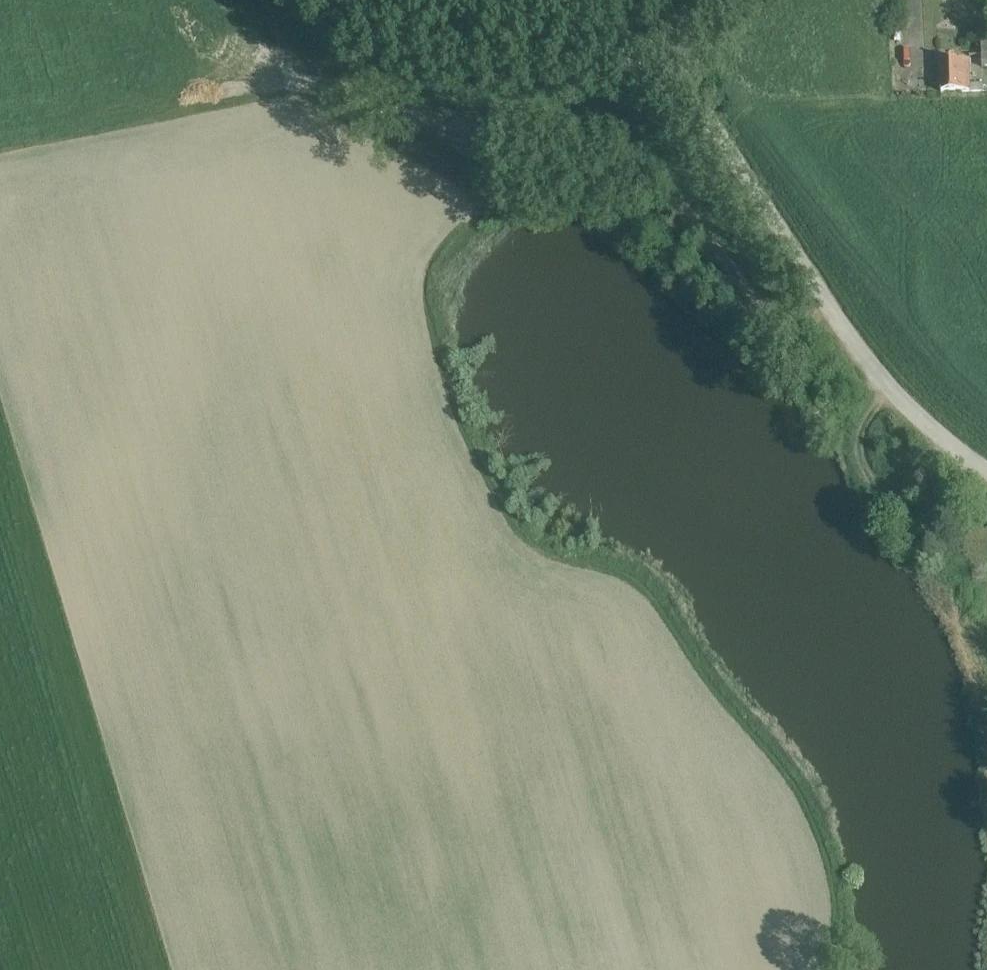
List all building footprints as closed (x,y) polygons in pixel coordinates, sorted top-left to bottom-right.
[(971,90),(971,60),(939,61),(939,91),(971,90)]
